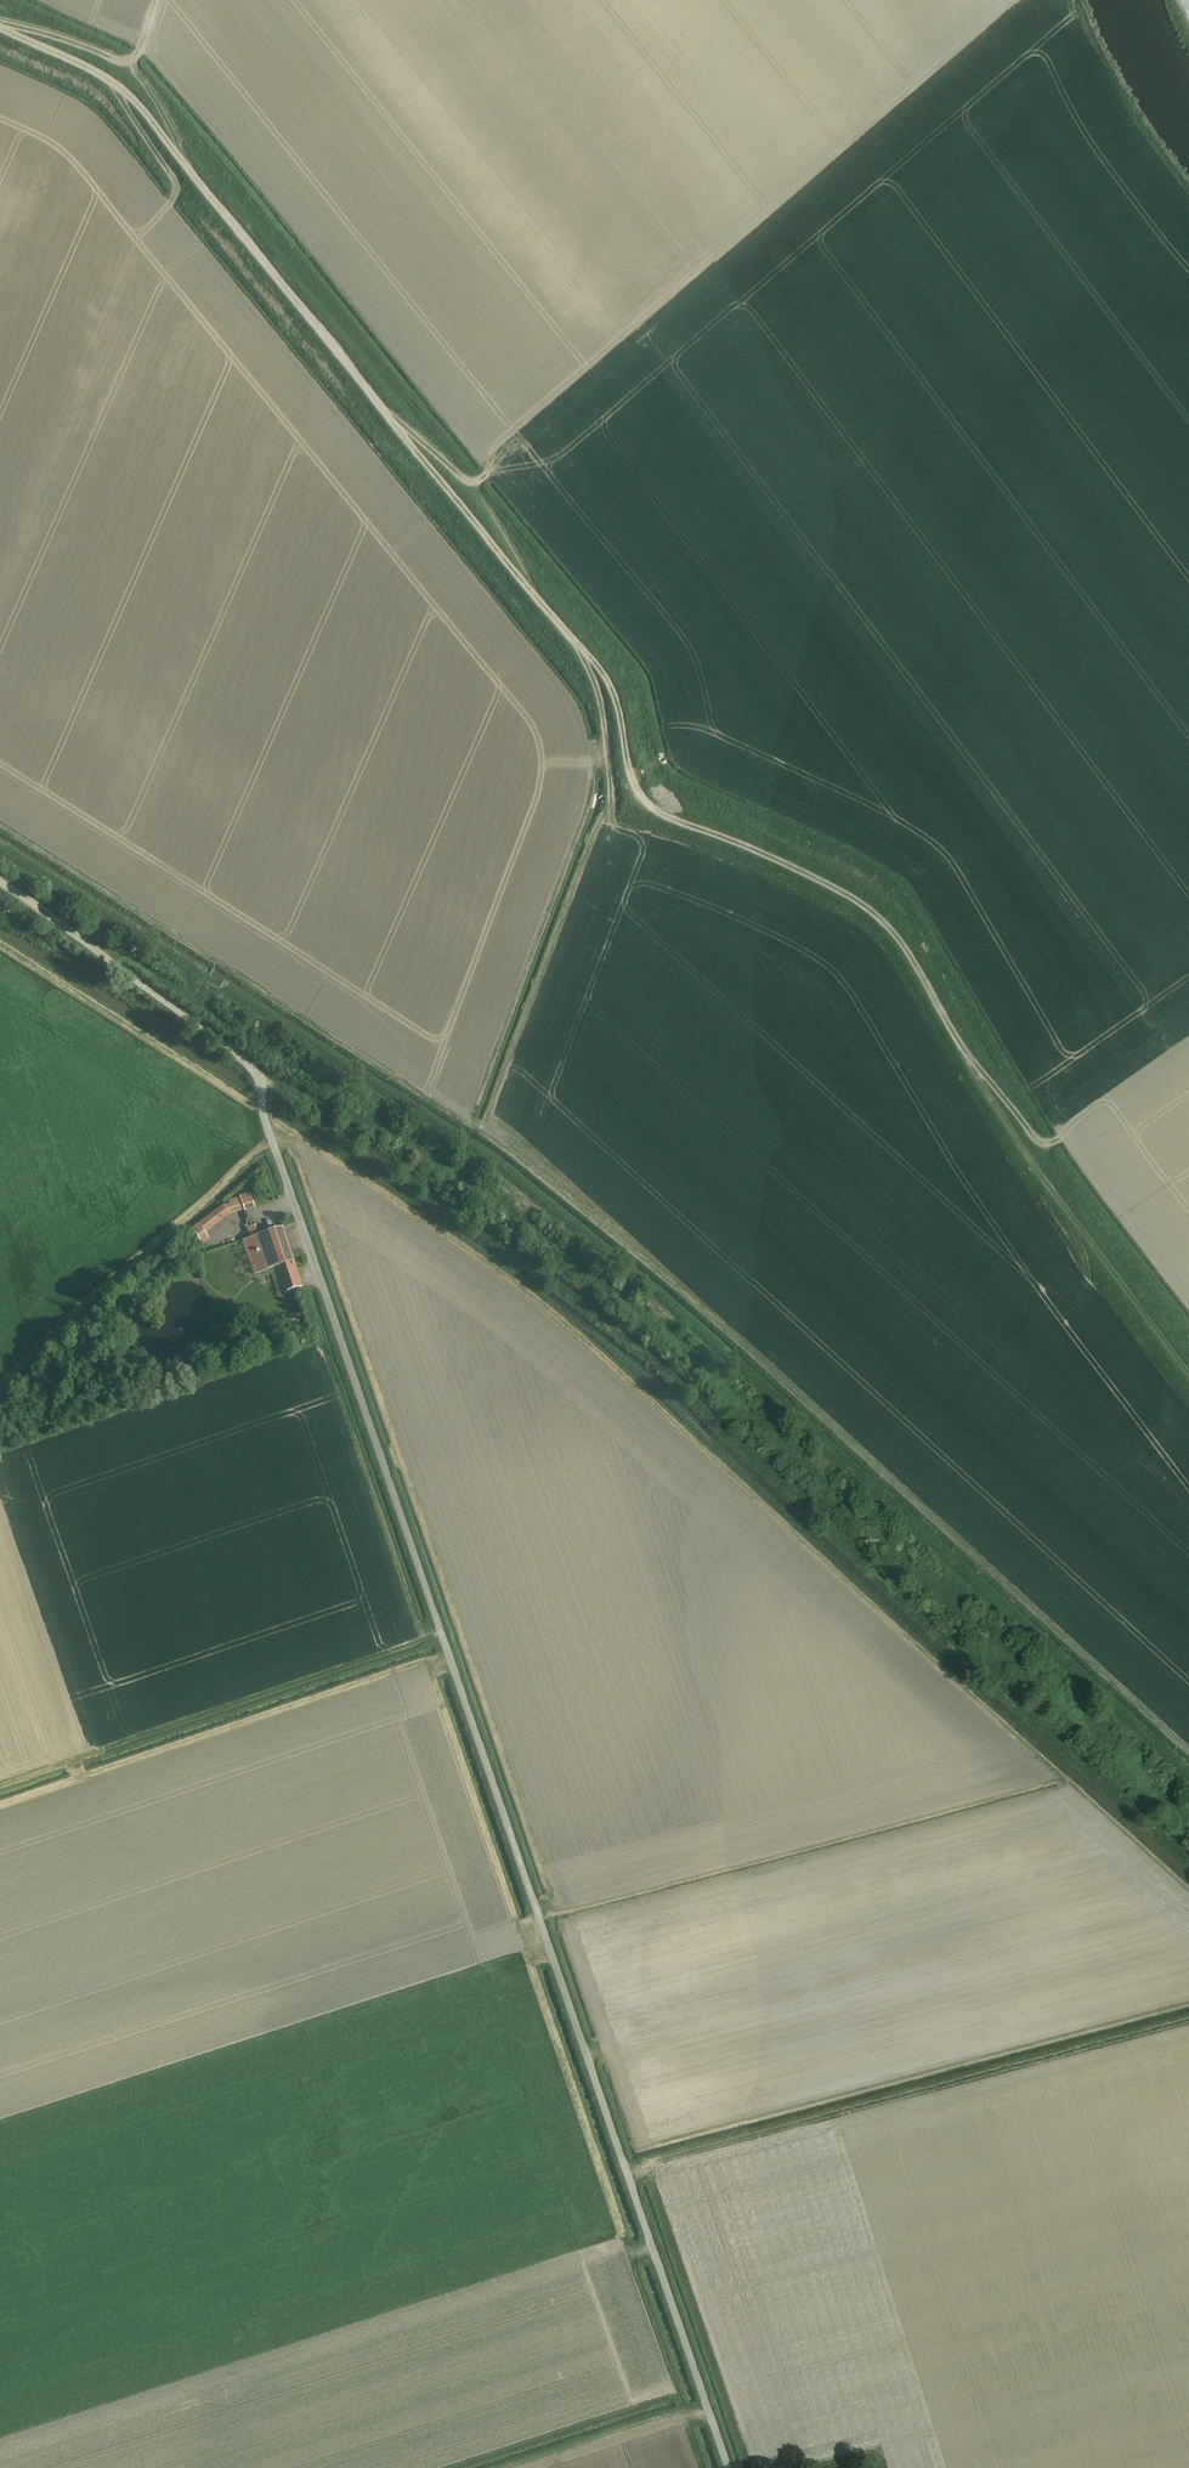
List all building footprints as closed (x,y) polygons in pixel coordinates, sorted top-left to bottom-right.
[(224,1206),(192,1230),(203,1245),(210,1240),(206,1234),(232,1215),(246,1210),(253,1208),(248,1194),(229,1201),(230,1204),(224,1206)] [(252,1275),(270,1269),(276,1267),(280,1280),(283,1279),(286,1289),(301,1284),(282,1228),(261,1236),(257,1225),(247,1229),(251,1240),(241,1243),(252,1275)]
